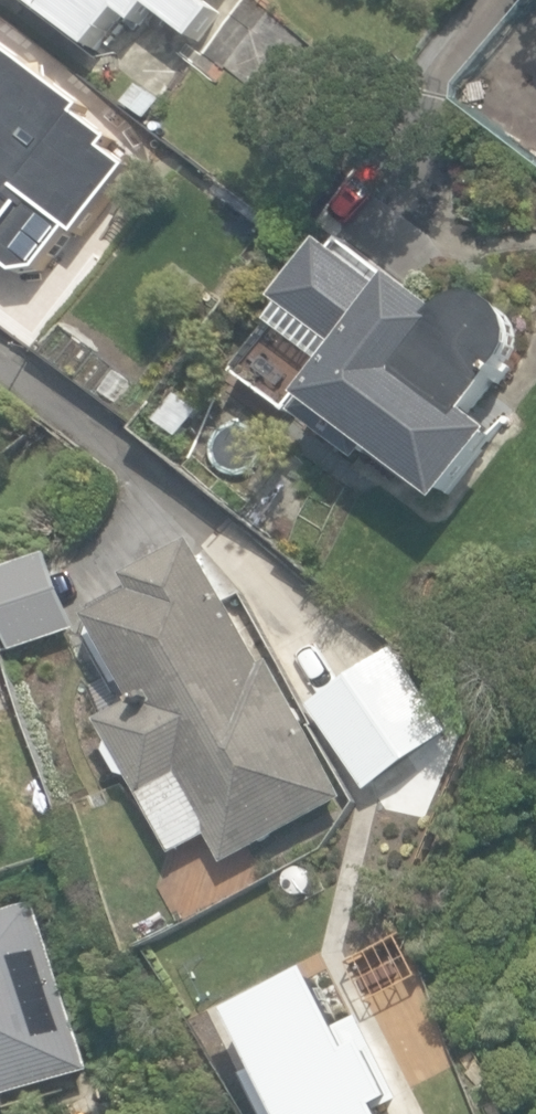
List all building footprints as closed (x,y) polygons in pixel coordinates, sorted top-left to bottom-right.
[(94,49),(122,13),(139,26),(153,8),(191,37),(213,8),(203,0),(28,0),(94,49)] [(31,285),(72,230),(77,235),(129,165),(106,148),(112,140),(78,115),(84,107),(1,46),(0,45),(0,262),(1,263),(31,285)] [(125,104),(147,120),(161,102),(138,85),(125,104)] [(377,452),(442,501),(501,433),(475,413),(512,364),(517,357),(520,349),(521,340),(520,332),(518,323),(513,316),(507,309),(500,305),(492,301),(483,300),(474,301),(465,303),(458,308),(451,314),(345,241),(336,250),(327,245),(280,302),(287,308),(238,373),(288,415),(291,410),(365,464),(377,452)] [(175,451),(202,414),(175,395),(149,431),(175,451)] [(103,722),(115,744),(110,754),(123,777),(134,779),(174,855),(209,837),(224,865),(346,799),(273,662),(266,666),(200,543),(133,579),(139,592),(93,617),(139,703),(103,722)] [(16,645),(69,623),(44,561),(0,578),(0,605),(16,645)] [(384,650),(305,705),(365,791),(444,736),(384,650)] [(92,1070),(33,901),(0,913),(0,1103),(92,1070)] [(411,1090),(401,1096),(358,1015),(338,1026),(308,967),(228,1008),(255,1067),(242,1073),(262,1113),(422,1113),(411,1090)]
